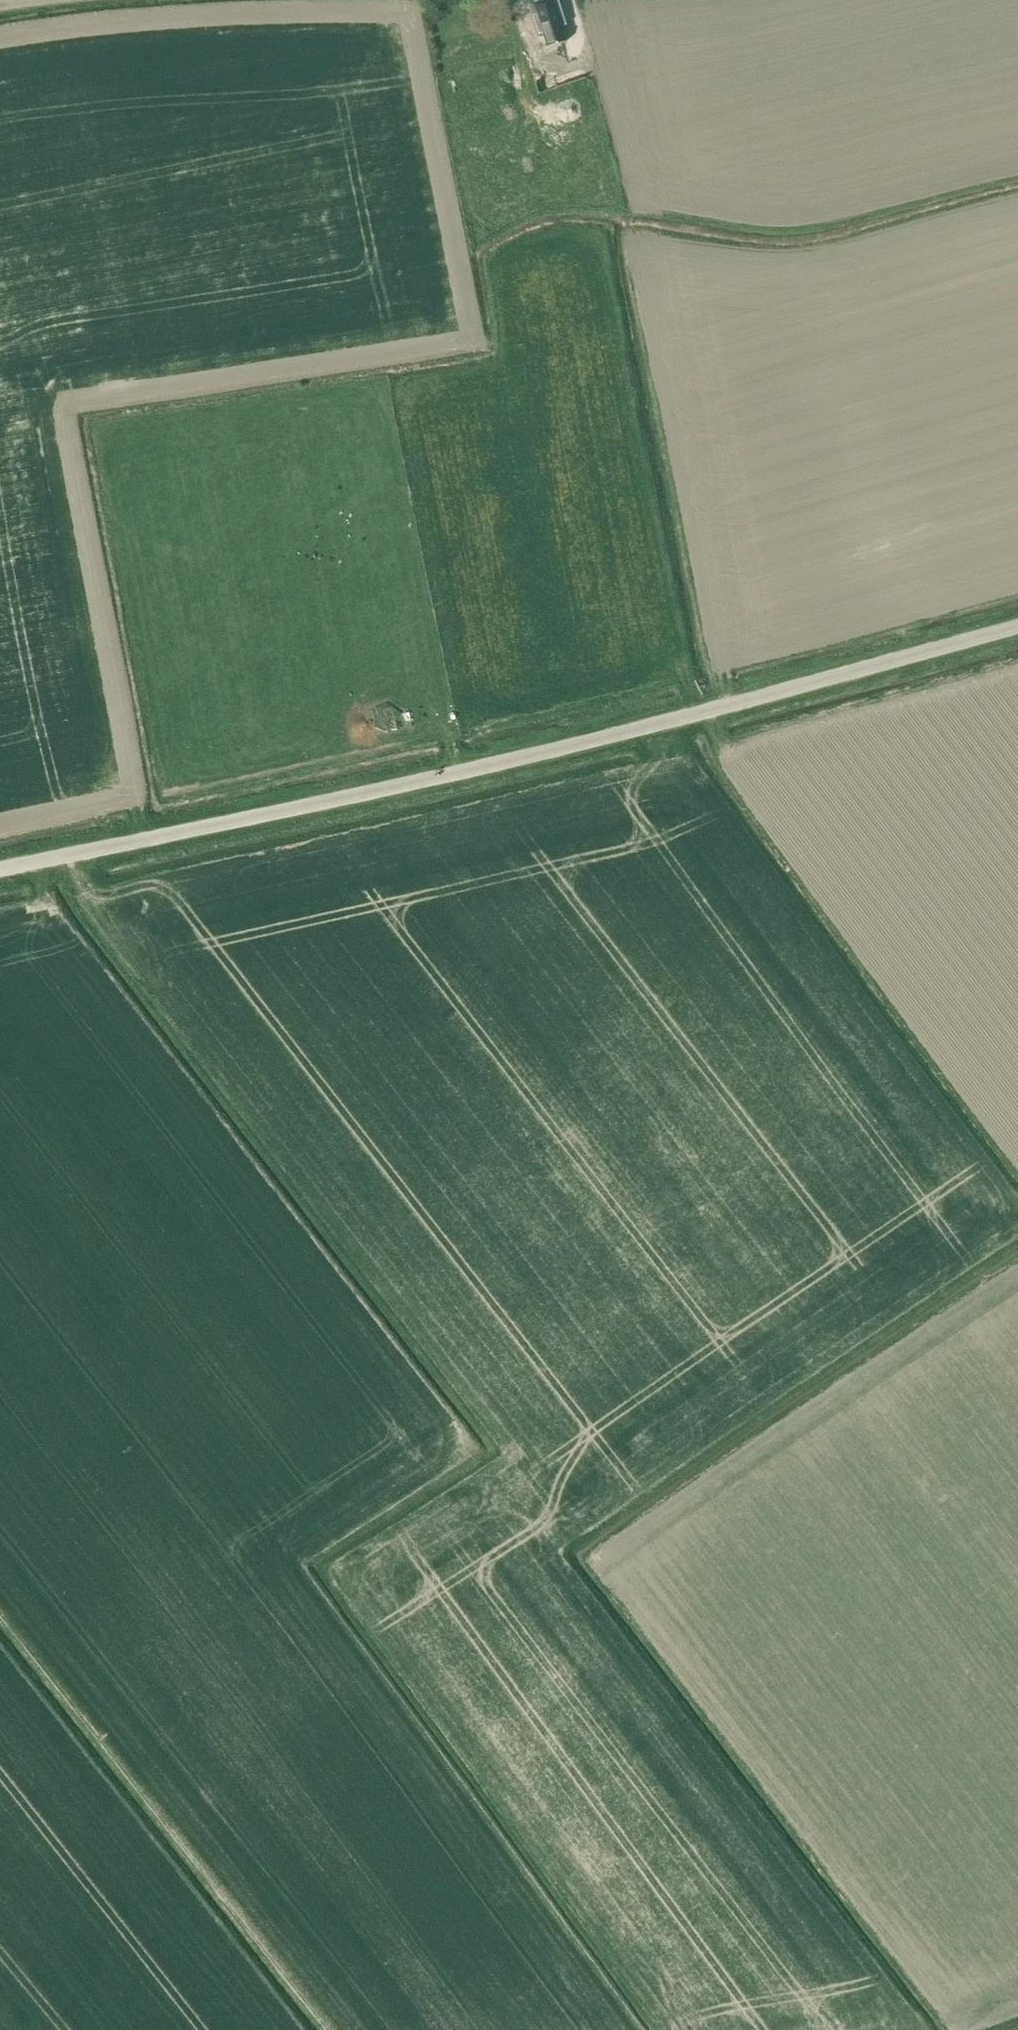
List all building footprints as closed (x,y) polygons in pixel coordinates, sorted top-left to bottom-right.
[(537,3),(540,14),(532,16),(538,35),(543,34),(548,51),(568,44),(563,27),(568,26),(559,0),(547,0),(537,3)]
